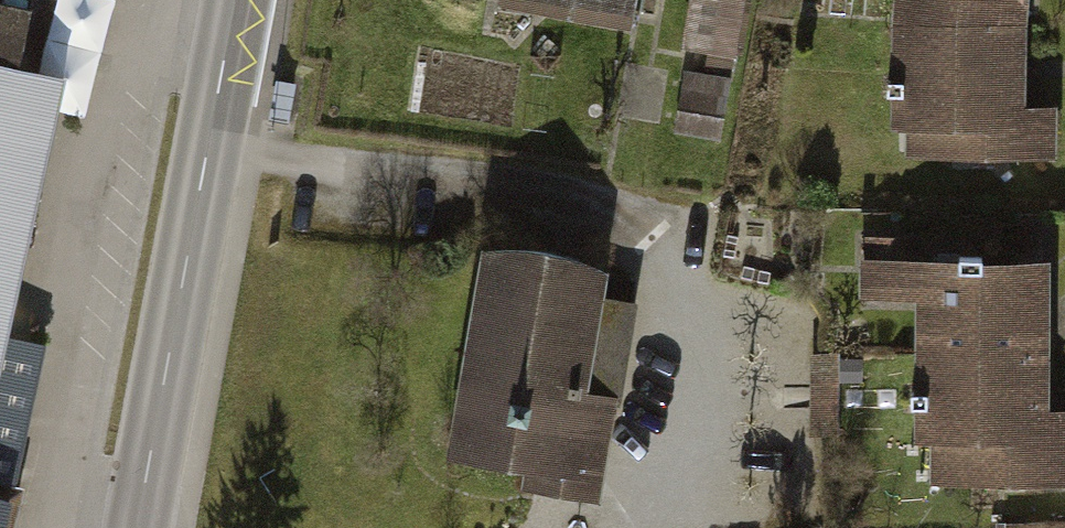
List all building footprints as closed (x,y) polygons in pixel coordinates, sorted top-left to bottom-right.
[(506,15),(650,39),(657,0),(509,0),(506,15)] [(679,53),(737,64),(749,0),(688,0),(679,53)] [(883,159),(1064,166),(1064,123),(1064,109),(1027,106),(1029,0),(887,0),(883,159)] [(0,69),(0,309),(56,82),(0,69)] [(736,82),(673,72),(663,131),(726,142),(736,82)] [(609,261),(482,240),(448,445),(526,458),(521,483),(602,497),(636,293),(605,288),(609,261)] [(861,259),(861,310),(915,311),(913,439),(928,439),(927,489),(1064,491),(1064,412),(1047,411),(1050,262),(861,259)] [(12,512),(0,510),(0,527),(9,527),(12,512)]
